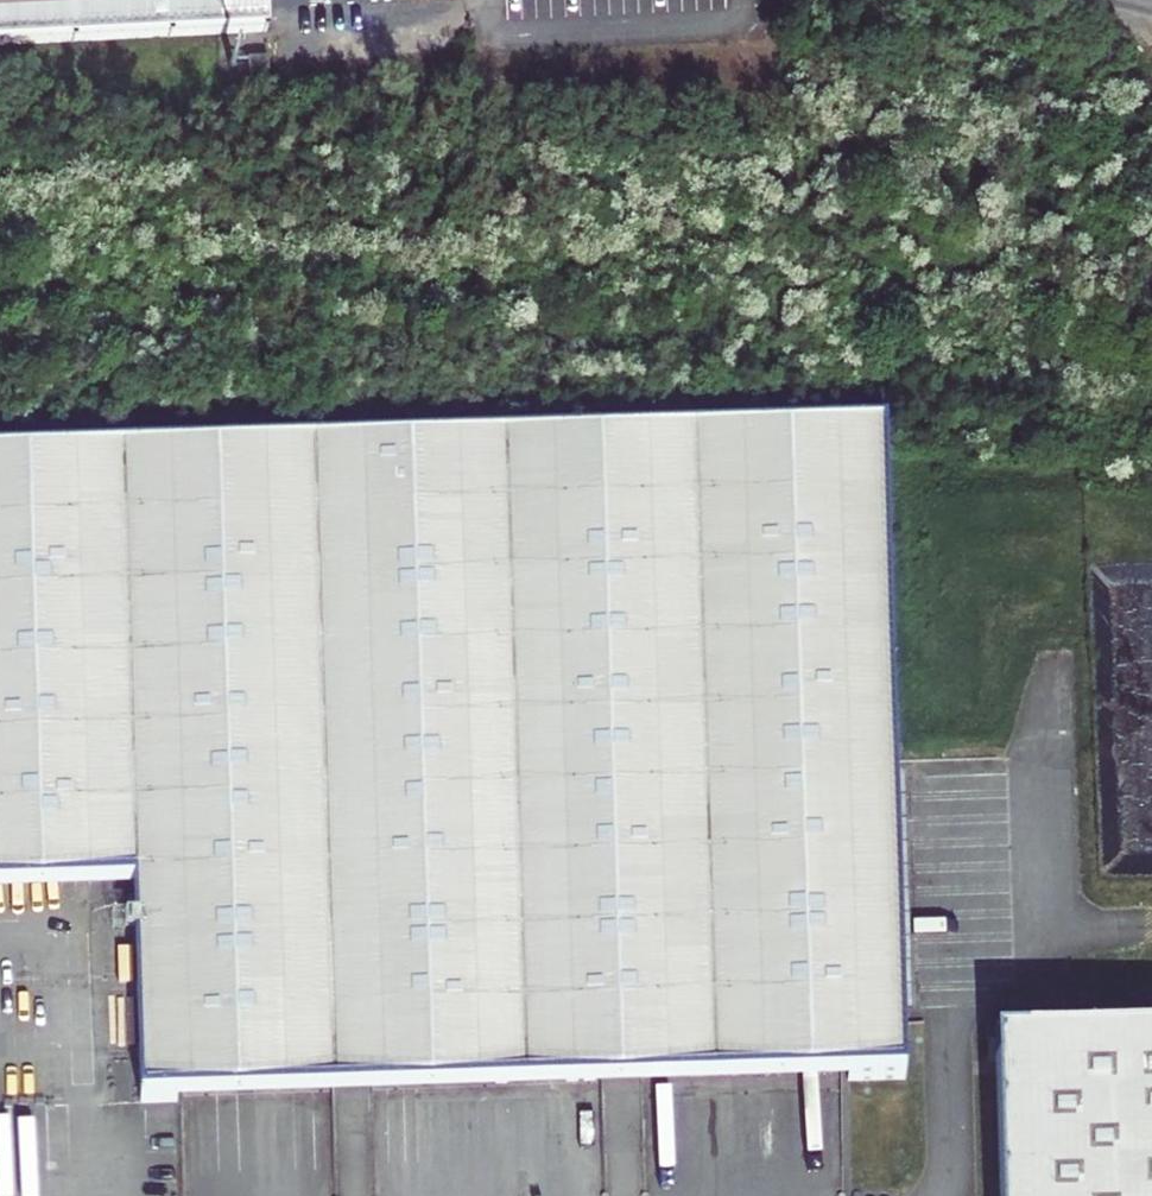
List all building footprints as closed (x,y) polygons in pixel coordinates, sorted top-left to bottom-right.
[(267,29),(266,0),(0,0),(0,42),(267,29)] [(883,414),(0,442),(0,875),(138,871),(145,1103),(181,1102),(181,1090),(336,1085),(336,1081),(644,1071),(644,1075),(847,1068),(848,1082),(904,1080),(883,414)] [(996,1026),(1002,1195),(1151,1195),(1151,1021),(996,1026)]
